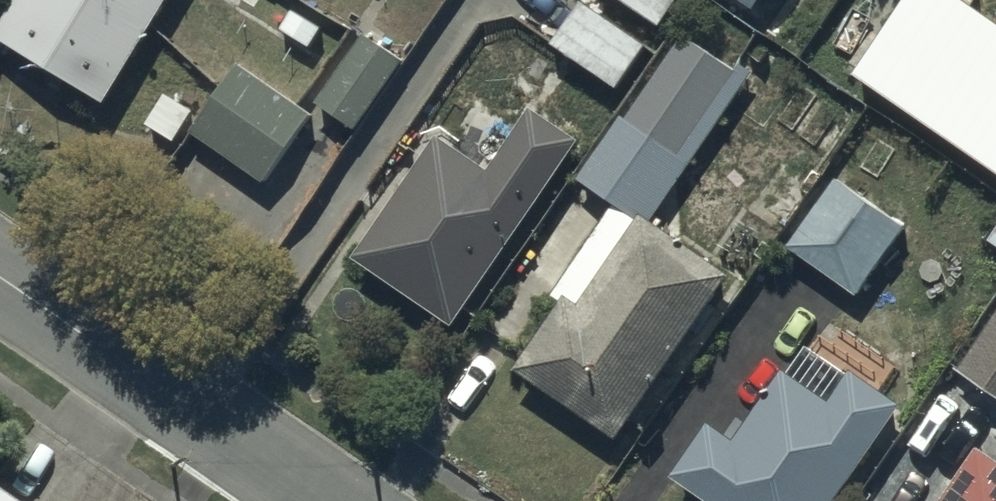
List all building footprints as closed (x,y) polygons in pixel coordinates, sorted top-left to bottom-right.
[(100,90),(155,0),(6,0),(0,10),(0,28),(100,90)] [(614,76),(642,36),(591,0),(574,0),(551,33),(614,76)] [(658,15),(668,0),(636,0),(658,15)] [(962,0),(896,0),(847,71),(995,174),(995,23),(962,0)] [(514,356),(614,426),(726,265),(650,212),(747,72),(680,26),(580,170),(633,207),(573,294),(562,287),(514,356)] [(316,93),(354,121),(401,54),(363,27),(316,93)] [(188,124),(260,174),(307,105),(235,56),(188,124)] [(434,124),(350,246),(450,315),(576,132),(527,98),(485,159),(434,124)] [(786,241),(854,285),(901,213),(833,168),(786,241)] [(995,388),(995,298),(954,359),(995,388)] [(720,500),(822,500),(896,396),(849,363),(827,394),(778,359),(729,428),(709,414),(672,467),(720,500)] [(976,437),(933,500),(995,500),(995,451),(976,437)]
